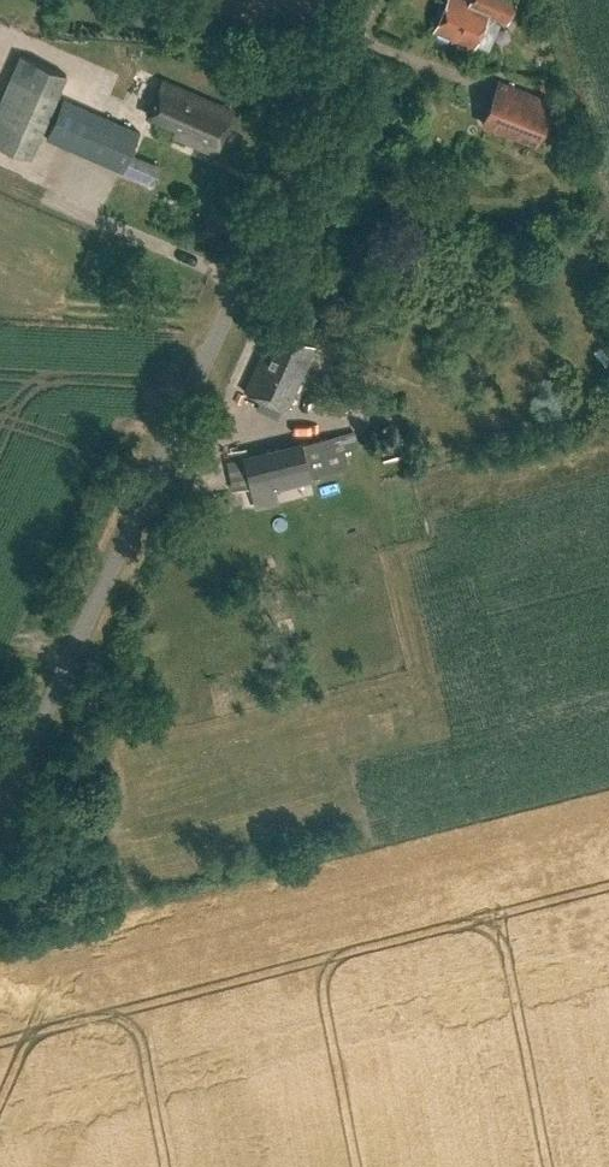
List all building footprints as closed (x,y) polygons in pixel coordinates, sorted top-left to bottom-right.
[(215,9),(218,0),(188,0),(215,9)] [(517,0),(516,0),(470,0),(469,1),(466,0),(446,0),(433,31),(474,49),(480,35),(490,39),(498,20),(488,16),(489,15),(507,23),(517,0)] [(123,171),(131,153),(140,132),(64,99),(57,116),(49,113),(66,74),(21,55),(0,103),(0,145),(30,158),(46,120),(53,123),(47,138),(123,171)] [(162,80),(147,114),(176,127),(173,134),(215,152),(232,112),(162,80)] [(554,103),(501,82),(493,103),(546,124),(554,103)] [(243,391),(286,410),(315,346),(277,329),(268,349),(263,347),(243,391)] [(334,342),(327,359),(336,363),(343,345),(334,342)] [(277,502),(274,485),(308,478),(349,467),(341,434),(226,461),(232,490),(249,488),(255,508),(277,502)] [(143,674),(166,671),(164,660),(141,664),(143,674)]
